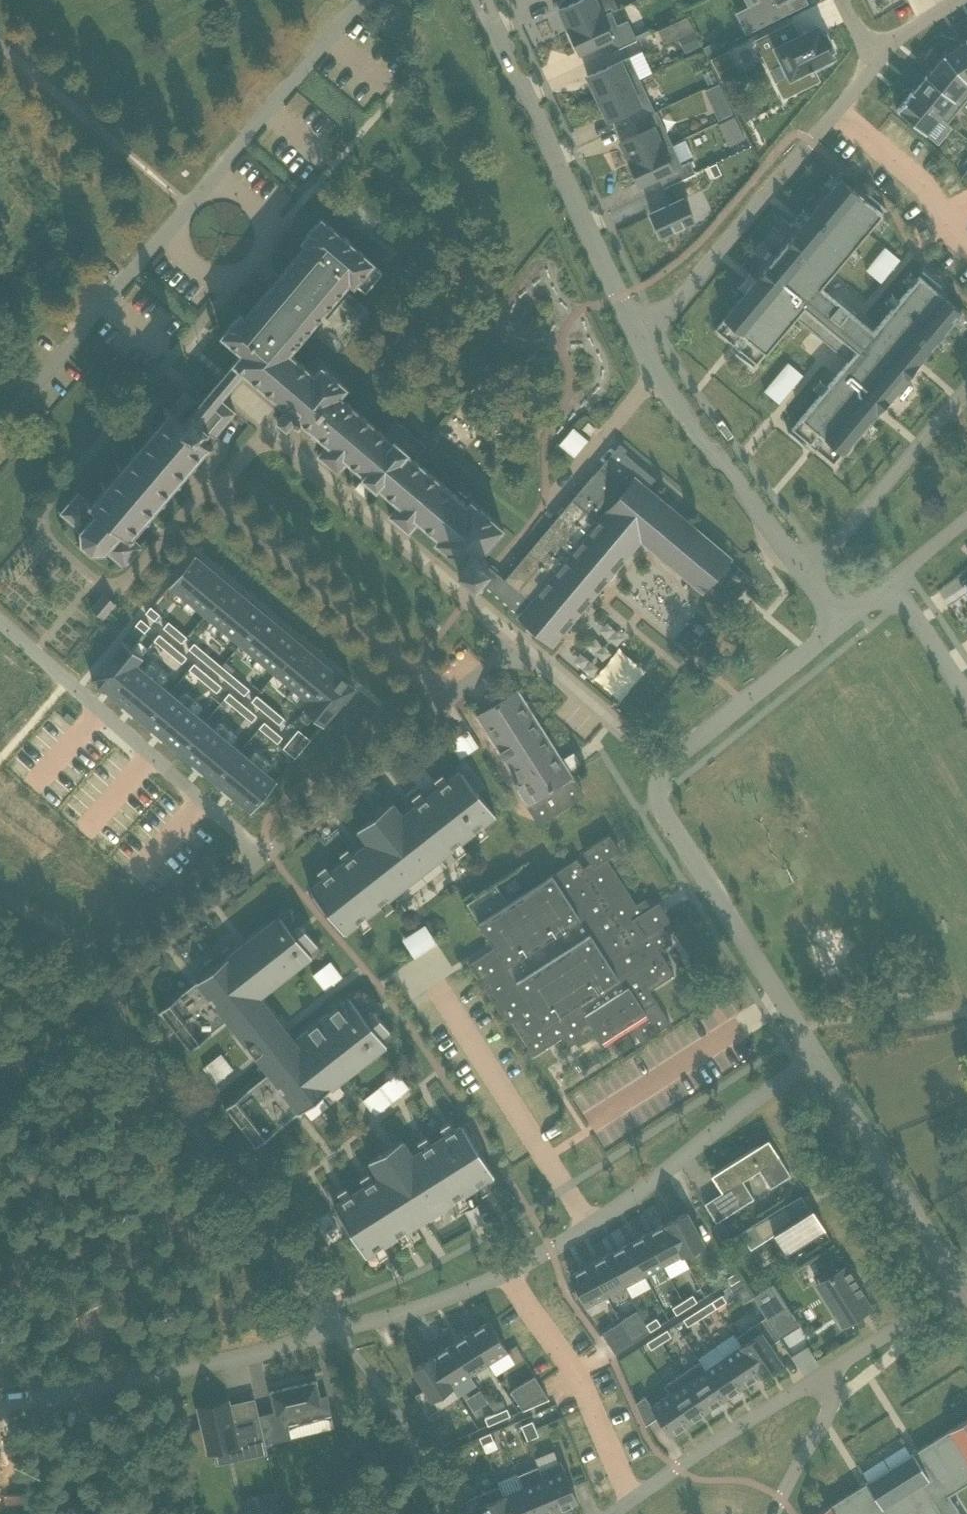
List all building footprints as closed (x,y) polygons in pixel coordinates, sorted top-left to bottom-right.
[(569,30),(602,15),(595,0),(579,0),(560,9),(569,30)] [(736,13),(746,32),(789,11),(783,0),(759,0),(760,1),(736,13)] [(611,11),(602,15),(569,30),(579,53),(603,42),(608,53),(636,40),(627,20),(617,24),(611,11)] [(756,40),(763,55),(776,48),(783,63),(792,81),(806,74),(811,71),(811,72),(812,75),(815,73),(814,70),(815,69),(818,68),(831,61),(829,58),(832,57),(833,56),(831,53),(834,51),(835,51),(834,49),(827,34),(823,36),(822,34),(821,32),(819,27),(818,26),(799,35),(792,22),(756,40)] [(693,32),(680,38),(686,51),(699,45),(693,32)] [(943,54),(966,80),(966,40),(966,41),(964,42),(945,54),(944,54),(943,54)] [(715,42),(703,47),(707,56),(719,51),(715,42)] [(728,50),(710,59),(717,73),(722,84),(740,75),(728,50)] [(926,76),(962,106),(966,99),(966,80),(943,54),(943,55),(931,70),(927,76),(926,75),(926,76)] [(588,76),(598,98),(640,78),(630,56),(588,76)] [(913,92),(912,93),(940,116),(940,117),(945,122),(947,123),(951,118),(962,106),(926,76),(925,76),(926,77),(918,87),(913,92)] [(655,111),(640,78),(598,98),(608,119),(627,111),(632,122),(634,121),(655,111)] [(720,83),(705,90),(711,103),(726,96),(720,83)] [(904,101),(896,109),(909,119),(926,134),(936,121),(940,117),(940,116),(912,93),(913,92),(912,91),(911,91),(904,101)] [(657,110),(655,111),(634,121),(639,132),(620,141),(630,161),(629,162),(630,162),(672,143),(657,110)] [(734,117),(719,124),(729,146),(745,138),(734,117)] [(682,164),(672,143),(630,162),(640,184),(659,176),(664,187),(696,172),(690,161),(682,164)] [(715,177),(722,173),(717,162),(710,166),(715,177)] [(715,329),(757,363),(796,317),(848,361),(792,428),(834,463),(961,310),(920,275),(873,331),(821,287),(883,213),(841,178),(715,329)] [(661,235),(695,220),(684,197),(651,213),(661,235)] [(358,201),(350,211),(373,230),(381,220),(358,201)] [(467,502),(414,458),(425,444),(396,419),(385,432),(340,394),(347,385),(325,366),(322,364),(314,373),(289,352),(350,279),(356,284),(356,283),(365,291),(382,271),(373,263),(374,262),(321,217),(302,239),(306,243),(245,315),(240,311),(221,334),(242,351),(199,403),(185,391),(92,501),(86,496),(86,497),(78,491),(61,511),(81,529),(83,542),(91,549),(104,549),(124,566),(142,545),(134,539),(150,519),(145,515),(206,444),(211,448),(213,446),(212,446),(219,438),(215,435),(235,411),(220,399),(243,371),(286,408),(277,418),(285,426),(292,417),(297,421),(299,419),(327,442),(318,453),(337,470),(346,459),(367,476),(365,478),(363,477),(355,487),(365,496),(374,486),(371,483),(373,481),(398,502),(389,512),(409,529),(417,519),(438,536),(434,540),(459,561),(457,564),(474,578),(476,576),(521,614),(520,615),(552,642),(562,630),(640,538),(692,583),(688,587),(716,611),(737,586),(742,590),(753,578),(729,557),(730,556),(647,487),(655,478),(620,448),(615,455),(616,456),(597,478),(593,475),(505,579),(487,564),(488,562),(479,554),(503,527),(470,499),(467,502)] [(885,246),(870,264),(886,277),(900,259),(885,246)] [(782,403),(806,373),(790,359),(765,389),(782,403)] [(590,435),(598,426),(586,416),(579,426),(590,435)] [(574,424),(560,442),(577,455),(591,437),(574,424)] [(191,549),(164,581),(165,582),(165,581),(200,610),(226,580),(191,550),(192,550),(191,549)] [(226,580),(200,610),(235,640),(261,609),(226,580)] [(104,619),(117,603),(104,593),(91,608),(104,619)] [(146,602),(141,609),(149,615),(152,612),(154,609),(146,602)] [(152,612),(149,615),(157,622),(160,619),(163,615),(154,609),(152,612)] [(261,609),(235,640),(270,669),(296,638),(261,609)] [(136,615),(131,621),(140,628),(145,622),(136,615)] [(160,619),(157,622),(170,633),(175,626),(163,615),(160,619)] [(155,631),(150,637),(159,645),(165,638),(155,631)] [(118,637),(87,674),(106,690),(132,659),(133,660),(138,654),(139,654),(139,653),(119,636),(118,637)] [(187,636),(181,643),(194,653),(197,650),(200,646),(187,636)] [(165,638),(159,645),(169,652),(174,646),(165,638)] [(296,638),(270,669),(304,697),(305,698),(331,667),(296,638)] [(174,646),(169,652),(178,660),(183,654),(174,646)] [(197,650),(194,653),(202,660),(205,656),(208,653),(200,646),(197,650)] [(205,656),(202,660),(210,667),(213,663),(216,660),(208,653),(205,656)] [(132,659),(106,690),(141,719),(167,688),(133,660),(132,659)] [(190,660),(185,666),(194,674),(199,668),(190,660)] [(213,663),(210,667),(218,673),(221,670),(224,667),(216,660),(213,663)] [(221,670),(218,673),(226,680),(229,677),(232,673),(224,667),(221,670)] [(298,703),(297,704),(318,722),(319,721),(319,720),(350,683),(331,667),(305,698),(304,697),(299,704),(298,703)] [(199,668),(194,674),(204,682),(209,675),(199,668)] [(229,677),(226,680),(239,691),(245,684),(232,673),(229,677)] [(209,675),(204,682),(213,689),(218,683),(209,675)] [(167,688),(141,719),(176,748),(202,718),(167,688)] [(583,794),(517,690),(503,699),(496,688),(484,695),(491,706),(477,716),(517,779),(514,782),(539,822),(583,794)] [(225,689),(220,695),(229,703),(234,697),(225,689)] [(256,694),(251,701),(263,711),(266,708),(269,704),(256,694)] [(234,697),(229,703),(239,711),(244,705),(234,697)] [(266,708),(263,711),(271,718),(274,714),(277,711),(269,704),(266,708)] [(244,705),(239,711),(248,718),(253,712),(244,705)] [(274,714),(271,718),(279,725),(282,721),(285,718),(277,711),(274,714)] [(202,718),(176,748),(211,778),(237,747),(202,718)] [(282,721),(279,725),(287,731),(290,728),(293,725),(285,718),(282,721)] [(260,719),(255,725),(264,732),(269,726),(260,719)] [(290,728),(287,731),(300,742),(306,735),(293,725),(290,728)] [(269,726),(264,732),(274,740),(279,734),(269,726)] [(286,735),(279,745),(285,750),(293,741),(286,735)] [(293,741),(285,750),(291,755),(299,746),(293,741)] [(237,747),(211,778),(246,807),(245,808),(246,808),(273,776),(272,776),(237,747)] [(311,888),(310,889),(344,932),(345,931),(494,814),(495,814),(461,770),(460,771),(402,817),(392,803),(391,802),(357,828),(358,829),(369,843),(311,888)] [(619,850),(609,834),(583,851),(591,863),(583,867),(577,858),(508,903),(478,922),(494,947),(469,963),(508,1024),(512,1021),(534,1055),(548,1046),(545,1042),(561,1032),(569,1044),(594,1028),(602,1041),(629,1024),(641,1042),(670,1023),(649,989),(674,973),(659,950),(673,942),(645,898),(636,904),(607,858),(619,850)] [(478,922),(508,903),(496,884),(466,903),(478,922)] [(294,1041),(258,996),(310,955),(311,955),(308,950),(316,944),(317,944),(301,923),(300,924),(292,930),(280,915),(279,916),(280,916),(158,1011),(159,1012),(160,1012),(188,1048),(188,1049),(189,1050),(228,1020),(269,1072),(224,1107),(225,1109),(226,1108),(254,1145),(255,1146),(300,1111),(330,1088),(330,1087),(385,1044),(385,1045),(386,1044),(380,1036),(388,1030),(389,1029),(373,1009),(372,1009),(372,1010),(365,1016),(350,997),(349,998),(294,1041)] [(437,943),(425,925),(408,935),(420,954),(437,943)] [(330,961),(313,974),(325,991),(343,977),(330,961)] [(410,1088),(397,1072),(362,1100),(375,1116),(410,1088)] [(382,1244),(396,1235),(399,1240),(407,1235),(405,1230),(454,1199),(457,1203),(465,1198),(462,1194),(477,1185),(480,1189),(488,1184),(485,1179),(493,1175),(494,1174),(462,1124),(461,1125),(454,1130),(451,1126),(443,1131),(445,1135),(431,1144),(428,1140),(420,1145),(423,1149),(412,1156),(402,1140),(403,1140),(402,1139),(368,1160),(369,1161),(379,1177),(373,1181),(371,1176),(362,1181),(365,1186),(351,1195),(348,1190),(340,1196),(343,1200),(335,1205),(335,1204),(334,1205),(365,1255),(366,1255),(366,1254),(374,1250),(377,1254),(385,1249),(382,1244)] [(768,1139),(711,1175),(734,1211),(754,1198),(742,1179),(759,1169),(770,1188),(791,1175),(768,1139)] [(825,1229),(812,1208),(795,1219),(785,1203),(751,1225),(762,1241),(774,1234),(786,1254),(825,1229)] [(666,1223),(683,1254),(704,1243),(687,1212),(666,1223)] [(721,1221),(714,1226),(722,1240),(730,1235),(721,1221)] [(647,1233),(663,1264),(683,1254),(666,1223),(647,1233)] [(628,1243),(644,1275),(663,1264),(647,1233),(628,1243)] [(625,1285),(644,1275),(628,1243),(609,1253),(625,1285)] [(625,1285),(609,1253),(590,1264),(606,1295),(625,1285)] [(587,1306),(606,1295),(590,1264),(570,1274),(587,1306)] [(871,1307),(846,1266),(817,1284),(842,1325),(871,1307)] [(737,1271),(727,1277),(731,1284),(741,1278),(737,1271)] [(770,1285),(753,1296),(765,1316),(766,1318),(783,1307),(770,1285)] [(693,1294),(682,1301),(687,1308),(697,1301),(693,1294)] [(722,1294),(712,1301),(716,1308),(727,1301),(722,1294)] [(676,1314),(687,1308),(682,1301),(672,1307),(676,1314)] [(704,1306),(693,1312),(698,1319),(708,1313),(704,1306)] [(650,1331),(637,1310),(620,1321),(632,1342),(650,1331)] [(687,1326),(698,1319),(693,1312),(683,1319),(687,1326)] [(741,1345),(761,1374),(781,1361),(770,1344),(779,1338),(766,1318),(765,1316),(736,1337),(741,1345)] [(661,1324),(656,1317),(646,1324),(650,1331),(661,1324)] [(469,1333),(488,1363),(507,1351),(488,1321),(469,1333)] [(667,1329),(657,1335),(661,1342),(671,1336),(667,1329)] [(613,1354),(632,1342),(626,1332),(606,1344),(613,1354)] [(469,1375),(488,1363),(469,1333),(451,1345),(469,1375)] [(651,1349),(661,1342),(657,1335),(646,1342),(651,1349)] [(451,1386),(469,1375),(451,1345),(432,1356),(451,1386)] [(744,1386),(761,1374),(741,1345),(724,1357),(744,1386)] [(451,1386),(432,1356),(413,1369),(425,1388),(415,1395),(428,1415),(438,1408),(432,1399),(451,1386)] [(706,1369),(726,1398),(744,1386),(724,1357),(706,1369)] [(682,1372),(708,1411),(726,1398),(706,1369),(700,1360),(682,1372)] [(690,1423),(708,1411),(682,1372),(680,1374),(664,1385),(670,1393),(690,1423)] [(549,1398),(534,1375),(511,1390),(523,1410),(549,1398)] [(313,1418),(332,1414),(330,1408),(327,1394),(320,1396),(317,1380),(269,1391),(274,1411),(259,1415),(265,1443),(291,1437),(288,1424),(298,1422),(298,1423),(313,1419),(313,1418)] [(469,1397),(476,1408),(488,1400),(481,1389),(469,1397)] [(690,1423),(670,1393),(652,1405),(645,1396),(636,1402),(645,1424),(658,1417),(671,1435),(690,1423)] [(214,1451),(259,1441),(253,1416),(233,1421),(229,1404),(229,1401),(197,1408),(208,1453),(214,1451)] [(507,1408),(496,1413),(499,1420),(510,1415),(507,1408)] [(499,1420),(496,1413),(485,1417),(488,1425),(499,1420)] [(532,1420),(521,1425),(527,1440),(539,1435),(532,1420)] [(820,1513),(958,1513),(947,1497),(966,1484),(966,1422),(820,1513)] [(490,1432),(479,1437),(483,1444),(494,1440),(490,1432)] [(1,1477),(18,1475),(15,1454),(0,1455),(0,1478),(1,1477)] [(540,1469),(557,1511),(578,1502),(560,1460),(540,1469)] [(557,1511),(540,1469),(538,1466),(517,1475),(523,1487),(534,1513),(550,1513),(557,1511)] [(503,1495),(500,1485),(466,1499),(471,1513),(510,1513),(502,1495),(503,1495)] [(523,1487),(503,1495),(502,1495),(510,1513),(534,1513),(523,1487)] [(254,1497),(258,1513),(281,1513),(276,1492),(254,1497)]
